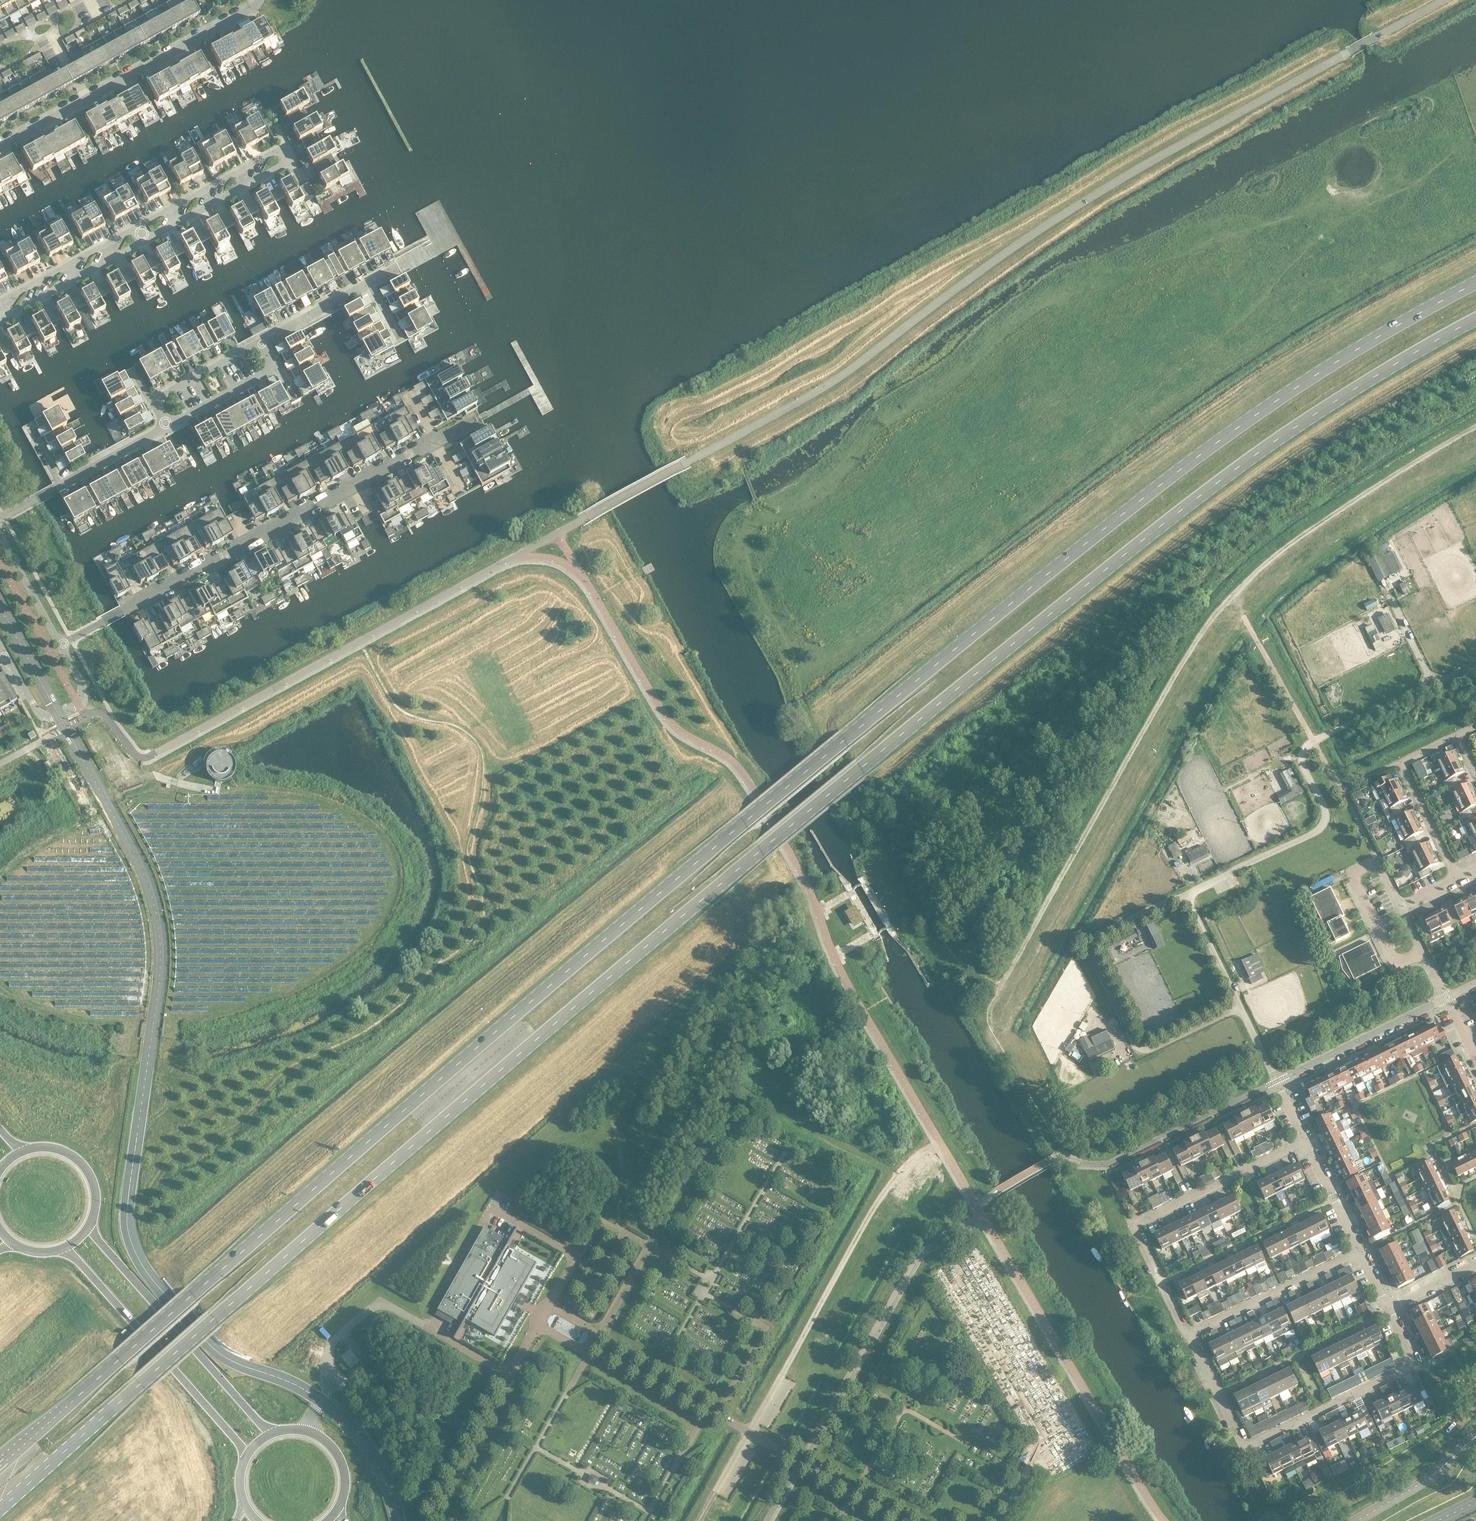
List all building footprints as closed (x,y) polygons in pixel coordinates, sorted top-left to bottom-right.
[(8,18),(19,12),(12,0),(0,0),(0,3),(8,18)] [(19,12),(29,6),(26,0),(12,0),(19,12)] [(129,4),(132,9),(138,5),(136,0),(129,4)] [(177,0),(173,0),(165,4),(177,26),(179,26),(179,27),(179,26),(181,24),(182,25),(182,24),(188,21),(177,0)] [(191,0),(177,0),(188,21),(189,20),(190,21),(189,20),(192,18),(192,20),(193,19),(192,18),(199,15),(191,0)] [(56,5),(59,10),(65,6),(63,2),(56,5)] [(8,18),(0,3),(0,22),(8,18)] [(177,26),(165,4),(155,10),(167,32),(168,31),(169,33),(169,32),(168,31),(171,30),(171,31),(172,31),(171,30),(177,26)] [(119,10),(121,14),(128,11),(125,6),(119,10)] [(46,11),(48,16),(55,12),(52,7),(46,11)] [(167,32),(155,10),(144,16),(156,38),(158,37),(158,38),(158,37),(160,36),(161,37),(161,36),(167,32)] [(108,15),(111,20),(117,17),(114,12),(108,15)] [(35,17),(38,22),(44,18),(41,13),(35,17)] [(156,38),(144,16),(134,22),(146,44),(147,43),(148,44),(147,43),(150,42),(150,43),(151,42),(150,41),(156,38)] [(98,21),(100,26),(107,23),(104,18),(98,21)] [(24,23),(27,27),(33,24),(31,19),(24,23)] [(268,31),(262,20),(252,26),(262,45),(275,38),(271,30),(268,31)] [(146,44),(134,22),(123,27),(135,50),(136,49),(137,50),(136,49),(139,47),(140,48),(139,47),(146,44)] [(87,27),(90,32),(96,28),(93,24),(87,27)] [(14,28),(17,33),(23,30),(20,25),(14,28)] [(262,45),(252,26),(241,32),(252,51),(262,45)] [(135,50),(123,27),(112,33),(124,55),(126,55),(126,56),(127,56),(126,54),(128,53),(129,54),(129,53),(135,50)] [(77,33),(79,38),(86,34),(83,29),(77,33)] [(3,34),(6,39),(12,35),(10,31),(3,34)] [(252,51),(241,32),(231,38),(241,57),(252,51)] [(124,55),(112,33),(102,39),(114,61),(115,60),(116,61),(115,60),(118,59),(118,60),(119,60),(118,59),(124,55)] [(66,38),(69,43),(75,40),(72,35),(66,38)] [(241,57),(231,38),(220,43),(231,62),(241,57)] [(114,61),(102,39),(91,45),(103,67),(105,66),(105,67),(105,66),(107,65),(108,66),(108,65),(114,61)] [(231,62),(220,43),(210,49),(220,68),(231,62)] [(103,67),(91,45),(81,50),(83,54),(93,73),(94,72),(95,73),(94,72),(97,70),(97,71),(98,71),(97,70),(103,67)] [(93,73),(83,54),(72,60),(75,65),(69,69),(65,71),(72,85),(77,83),(84,79),(84,78),(86,76),(87,77),(87,76),(93,73)] [(37,55),(30,58),(33,63),(39,59),(37,55)] [(200,55),(189,61),(199,80),(213,72),(208,64),(205,65),(200,55)] [(33,63),(30,58),(24,61),(27,66),(33,63)] [(199,80),(189,61),(178,66),(189,85),(199,80)] [(13,67),(16,72),(22,69),(20,64),(13,67)] [(189,85),(178,66),(168,72),(179,91),(189,85)] [(3,73),(5,78),(12,74),(9,70),(3,73)] [(72,85),(65,71),(55,76),(52,71),(41,77),(51,96),(57,92),(58,93),(57,92),(60,91),(60,92),(72,85)] [(179,91),(168,72),(158,77),(168,96),(179,91)] [(39,74),(28,79),(40,101),(41,101),(42,102),(42,101),(44,99),(45,100),(44,99),(51,96),(41,77),(39,74)] [(168,96),(158,77),(147,83),(157,102),(168,96)] [(40,101),(28,79),(18,85),(30,107),(31,106),(32,108),(32,107),(31,106),(34,105),(34,106),(34,105),(40,101)] [(30,107),(18,85),(7,91),(19,113),(20,112),(21,113),(21,112),(23,111),(24,112),(23,111),(30,107)] [(137,89),(126,95),(137,114),(150,106),(145,98),(143,100),(137,89)] [(7,91),(0,95),(0,103),(9,119),(10,118),(10,119),(11,119),(10,118),(13,116),(13,118),(13,117),(13,116),(19,113),(7,91)] [(302,92),(279,105),(285,117),(286,116),(292,126),(302,121),(297,111),(308,104),(302,92)] [(137,114),(126,95),(116,100),(126,119),(137,114)] [(126,119),(116,100),(105,106),(116,125),(126,119)] [(0,103),(0,123),(2,122),(3,123),(2,122),(9,119),(0,103)] [(116,125),(105,106),(95,112),(105,131),(116,125)] [(105,131),(95,112),(84,118),(95,137),(105,131)] [(315,116),(292,129),(298,141),(300,140),(307,152),(317,146),(310,134),(321,128),(315,116)] [(268,138),(257,117),(245,123),(256,144),(268,138)] [(74,123),(63,129),(74,148),(87,141),(83,132),(80,134),(74,123)] [(256,144),(245,123),(233,130),(244,150),(256,144)] [(74,148),(63,129),(53,135),(63,154),(74,148)] [(63,154),(53,135),(43,140),(53,159),(63,154)] [(235,155),(224,135),(212,141),(223,162),(235,155)] [(53,159),(43,140),(32,146),(43,165),(53,159)] [(328,140),(305,153),(312,165),(313,164),(318,175),(328,169),(323,159),(335,152),(328,140)] [(223,162),(212,141),(201,148),(212,168),(223,162)] [(43,165),(32,146),(22,152),(32,171),(43,165)] [(202,173),(191,153),(180,159),(191,180),(202,173)] [(11,157),(1,163),(11,182),(25,175),(20,167),(17,168),(11,157)] [(191,180),(180,159),(168,165),(179,186),(191,180)] [(1,163),(0,164),(0,187),(1,188),(11,182),(1,163)] [(341,165),(330,171),(318,177),(325,189),(348,176),(341,165)] [(170,191),(159,171),(147,177),(158,197),(170,191)] [(158,197),(147,177),(135,183),(147,204),(158,197)] [(279,184),(286,197),(291,207),(303,201),(291,178),(279,184)] [(137,209),(126,188),(114,195),(126,215),(137,209)] [(254,198),(261,210),(267,221),(278,214),(266,191),(254,198)] [(314,197),(312,193),(303,199),(305,202),(314,197)] [(126,215),(114,195),(103,201),(114,222),(126,215)] [(241,205),(229,211),(236,224),(242,234),(254,228),(248,217),(247,217),(247,216),(253,213),(248,204),(242,207),(241,205)] [(104,227),(93,206),(82,213),(93,233),(104,227)] [(93,233),(82,213),(70,219),(81,240),(93,233)] [(216,219),(204,225),(211,237),(217,248),(229,241),(223,231),(223,230),(222,230),(228,227),(223,218),(218,221),(216,219)] [(72,245),(61,224),(49,231),(60,251),(72,245)] [(60,251),(49,231),(37,237),(49,257),(60,251)] [(180,239),(186,251),(192,262),(204,255),(191,232),(180,239)] [(379,232),(374,235),(368,238),(379,257),(390,251),(379,232)] [(379,257),(368,238),(358,243),(368,263),(379,257)] [(39,262),(28,242),(16,248),(28,269),(39,262)] [(368,263),(358,243),(347,249),(358,269),(368,263)] [(167,246),(155,252),(161,265),(167,275),(179,269),(173,258),(173,257),(181,253),(176,244),(168,248),(167,246)] [(28,269),(16,248),(5,255),(16,275),(28,269)] [(358,269),(347,249),(337,255),(347,275),(358,269)] [(347,275),(337,255),(326,261),(337,280),(347,275)] [(142,259),(130,266),(137,278),(142,289),(154,282),(148,272),(148,271),(157,266),(152,257),(143,262),(142,259)] [(337,280),(326,261),(316,266),(326,286),(337,280)] [(326,286),(316,266),(305,272),(316,292),(326,286)] [(316,292),(305,272),(295,278),(305,298),(316,292)] [(105,279),(112,292),(118,302),(129,296),(117,273),(105,279)] [(409,286),(404,277),(388,285),(392,293),(385,298),(389,306),(413,293),(409,295),(405,288),(409,286)] [(305,298),(295,278),(284,284),(295,303),(305,298)] [(295,303),(284,284),(274,289),(284,309),(295,303)] [(92,286),(80,293),(87,305),(93,316),(105,309),(99,299),(98,298),(103,295),(99,286),(93,289),(92,286)] [(284,309),(274,289),(263,295),(274,315),(284,309)] [(418,302),(413,293),(389,306),(389,307),(397,302),(401,310),(393,314),(398,323),(422,310),(422,309),(418,312),(414,304),(418,302)] [(274,315),(263,295),(252,301),(263,321),(274,315)] [(55,306),(62,319),(68,329),(80,323),(67,300),(55,306)] [(358,301),(342,310),(347,319),(352,317),(356,324),(351,327),(352,327),(375,314),(370,305),(363,309),(358,301)] [(431,326),(422,310),(398,323),(406,319),(410,326),(402,330),(407,339),(431,326)] [(42,314),(31,320),(37,332),(43,343),(55,337),(49,326),(49,325),(54,322),(49,313),(44,316),(42,314)] [(375,314),(352,327),(356,336),(360,333),(364,341),(360,343),(384,330),(379,322),(372,326),(368,318),(375,314)] [(223,317),(217,320),(212,323),(223,343),(234,337),(223,317)] [(223,343),(212,323),(201,329),(212,348),(223,343)] [(18,327),(6,334),(12,346),(18,357),(30,350),(24,339),(29,336),(24,326),(19,329),(18,327)] [(212,348),(201,329),(191,335),(202,354),(212,348)] [(384,331),(384,330),(360,343),(370,360),(393,347),(388,338),(380,342),(376,335),(384,331)] [(304,343),(299,334),(283,342),(288,350),(280,355),(285,363),(308,350),(304,352),(300,345),(304,343)] [(202,354),(191,335),(180,340),(191,360),(202,354)] [(191,360),(180,340),(170,346),(181,366),(191,360)] [(181,366),(170,346),(159,352),(170,371),(181,366)] [(313,359),(308,350),(285,363),(285,364),(293,359),(297,367),(289,371),(294,380),(317,367),(313,369),(309,361),(313,359)] [(170,371),(159,352),(149,358),(160,377),(170,371)] [(160,377),(149,358),(138,364),(149,383),(160,377)] [(452,364),(423,380),(431,394),(460,378),(460,379),(461,378),(456,368),(455,369),(453,366),(452,364)] [(326,384),(317,367),(294,380),(302,376),(306,383),(298,387),(303,397),(326,384)] [(129,380),(124,371),(100,384),(109,401),(133,388),(125,392),(121,385),(129,380)] [(460,378),(431,394),(438,407),(467,392),(468,392),(463,382),(462,383),(460,379),(460,378)] [(278,384),(277,385),(267,390),(278,410),(289,404),(278,384)] [(138,397),(133,388),(109,401),(114,399),(118,406),(113,409),(118,417),(142,404),(134,408),(130,401),(138,397)] [(278,410),(267,390),(257,396),(267,416),(278,410)] [(467,392),(438,407),(446,421),(463,412),(465,416),(475,410),(477,409),(475,406),(476,405),(470,395),(469,396),(468,393),(467,392)] [(401,401),(398,394),(397,394),(397,395),(393,397),(392,397),(396,404),(401,401)] [(267,416),(257,396),(246,402),(257,422),(267,416)] [(257,422),(246,402),(235,408),(246,427),(257,422)] [(147,413),(142,404),(118,417),(118,418),(123,415),(127,423),(122,425),(127,434),(143,425),(139,417),(147,413)] [(405,407),(388,416),(402,442),(408,439),(407,438),(413,435),(411,432),(417,429),(405,407)] [(57,408),(53,410),(33,421),(38,430),(46,426),(50,433),(42,437),(42,438),(66,425),(57,408)] [(246,427),(235,408),(225,414),(236,433),(246,427)] [(370,410),(365,413),(368,419),(374,416),(370,409),(370,410)] [(368,419),(365,413),(360,415),(359,415),(363,422),(368,419)] [(236,433),(225,414),(214,419),(225,439),(236,433)] [(402,442),(388,416),(372,425),(380,440),(385,450),(396,444),(397,445),(402,442)] [(225,439),(214,419),(204,425),(215,445),(225,439)] [(66,425),(42,438),(47,446),(55,442),(59,449),(51,454),(75,441),(70,432),(66,434),(62,427),(66,425)] [(215,445),(204,425),(193,431),(204,451),(215,445)] [(380,440),(372,425),(371,425),(370,426),(355,434),(370,460),(376,457),(375,455),(380,452),(373,440),(378,438),(380,441),(380,440)] [(485,425),(485,426),(474,431),(476,435),(459,445),(466,458),(495,443),(495,442),(494,441),(494,442),(492,438),(494,438),(488,428),(487,429),(485,425)] [(337,428),(332,430),(336,437),(342,434),(338,427),(337,427),(337,428)] [(336,437),(332,430),(327,433),(326,433),(330,440),(336,437)] [(370,460),(355,434),(339,443),(348,458),(353,468),(363,462),(364,463),(370,460)] [(75,441),(51,454),(56,463),(64,458),(68,466),(84,458),(79,448),(75,451),(71,443),(75,441)] [(496,442),(495,442),(495,443),(466,458),(473,472),(502,456),(502,455),(500,452),(501,451),(496,442)] [(348,458),(339,443),(323,452),(337,478),(343,475),(342,473),(347,470),(341,458),(346,455),(347,458),(348,458)] [(179,464),(168,445),(157,451),(168,470),(179,464)] [(305,445),(300,448),(303,455),(309,452),(305,445),(304,445),(305,445)] [(303,455),(300,448),(295,451),(294,450),(294,451),(297,458),(303,455)] [(168,470),(157,451),(147,456),(157,476),(168,470)] [(337,478),(323,452),(307,461),(315,476),(320,485),(330,480),(331,481),(337,478)] [(503,455),(502,456),(473,472),(481,486),(510,470),(509,468),(509,469),(507,465),(508,465),(503,455)] [(157,476),(147,456),(136,462),(147,482),(157,476)] [(315,476),(307,461),(290,470),(304,496),(310,493),(309,491),(315,488),(308,476),(313,473),(315,476)] [(147,482),(136,462),(126,468),(136,487),(147,482)] [(272,463),(267,466),(271,473),(276,469),(272,462),(272,463)] [(271,473),(267,466),(262,469),(262,468),(261,469),(265,476),(271,473)] [(430,467),(425,470),(424,468),(419,471),(420,473),(419,473),(430,492),(429,492),(432,498),(449,489),(443,476),(437,479),(430,467)] [(136,487),(126,468),(115,474),(126,493),(136,487)] [(417,468),(416,468),(414,469),(414,470),(412,471),(412,470),(411,470),(405,474),(412,486),(407,489),(413,501),(429,492),(430,492),(419,473),(420,473),(419,471),(417,468)] [(304,496),(290,470),(274,479),(282,494),(287,503),(298,497),(299,499),(304,496)] [(126,493),(115,474),(105,479),(115,499),(126,493)] [(115,499),(105,479),(94,485),(105,505),(115,499)] [(282,494),(274,479),(258,488),(272,514),(278,511),(277,509),(282,506),(275,494),(280,491),(282,494)] [(388,483),(389,484),(387,485),(386,484),(383,486),(385,490),(386,491),(387,491),(397,510),(413,501),(407,489),(402,492),(395,479),(388,483)] [(236,492),(236,491),(241,488),(238,481),(237,482),(233,485),(232,484),(232,485),(236,492)] [(105,505),(94,485),(84,491),(94,510),(105,505)] [(272,514),(258,488),(241,497),(254,521),(265,515),(266,517),(272,514)] [(386,491),(385,490),(380,493),(381,494),(375,497),(382,509),(377,512),(383,525),(400,515),(397,510),(387,491),(386,491)] [(94,510),(84,491),(73,497),(84,516),(94,510)] [(456,500),(452,493),(446,496),(450,503),(450,502),(455,500),(456,500)] [(212,504),(217,502),(218,501),(214,494),(214,495),(209,498),(209,497),(208,497),(212,504)] [(84,516),(73,497),(62,503),(73,522),(84,516)] [(219,508),(203,518),(217,544),(223,541),(222,539),(233,533),(219,508)] [(424,508),(419,511),(422,517),(427,515),(428,515),(424,508)] [(185,511),(180,514),(183,520),(189,517),(185,510),(184,511),(185,511)] [(422,517),(419,511),(413,514),(417,521),(417,520),(422,517)] [(183,520),(180,514),(174,517),(174,516),(177,523),(183,520)] [(329,515),(329,516),(327,517),(326,517),(327,518),(325,519),(324,518),(318,522),(324,534),(319,537),(326,549),(342,540),(332,521),(331,519),(329,515)] [(343,515),(338,518),(337,516),(331,519),(332,521),(342,540),(345,546),(362,536),(355,524),(350,527),(343,515)] [(217,544),(203,518),(186,526),(195,542),(193,539),(198,536),(205,548),(210,545),(211,547),(217,544)] [(200,551),(195,542),(186,526),(170,535),(184,562),(190,558),(189,557),(200,551)] [(314,539),(307,527),(296,534),(298,537),(299,539),(310,558),(326,549),(319,537),(314,539)] [(390,527),(384,530),(388,537),(388,536),(393,534),(390,527)] [(152,529),(147,532),(150,538),(156,535),(152,528),(152,529)] [(150,538),(147,532),(142,535),(141,534),(145,541),(150,538)] [(184,562),(170,535),(154,544),(162,560),(162,559),(161,556),(166,554),(172,566),(178,563),(179,565),(184,562)] [(299,539),(298,537),(292,540),(293,542),(288,545),(295,557),(290,560),(296,572),(313,563),(310,558),(299,539)] [(366,540),(360,543),(364,550),(365,550),(364,549),(369,546),(369,547),(370,547),(366,540)] [(167,569),(162,560),(154,544),(137,553),(152,579),(157,576),(157,575),(167,569)] [(119,547),(114,550),(118,556),(123,553),(120,546),(119,546),(119,547)] [(118,556),(114,550),(109,552),(108,552),(112,559),(118,556)] [(264,551),(261,552),(262,554),(259,555),(259,554),(252,557),(259,570),(254,572),(261,585),(277,576),(266,557),(267,556),(266,555),(264,551)] [(278,551),(272,553),(272,552),(266,555),(267,556),(266,557),(277,576),(280,581),(296,572),(290,560),(284,563),(278,551)] [(152,579),(137,553),(121,562),(128,574),(133,572),(140,584),(145,581),(146,583),(152,579)] [(1389,554),(1380,558),(1389,576),(1398,572),(1389,554)] [(337,556),(331,559),(335,565),(340,562),(340,563),(341,563),(337,556)] [(335,565),(331,559),(326,562),(329,569),(330,569),(330,568),(335,565)] [(1382,579),(1372,559),(1366,562),(1376,582),(1382,579)] [(128,574),(121,562),(105,571),(103,566),(102,567),(111,584),(109,584),(108,584),(116,599),(125,594),(124,592),(129,589),(123,577),(128,574)] [(235,566),(236,568),(234,569),(233,568),(231,569),(233,573),(233,575),(234,574),(244,594),(245,593),(261,585),(254,572),(249,575),(242,563),(236,566),(235,566)] [(233,575),(233,573),(227,576),(228,578),(223,581),(229,593),(224,596),(231,608),(248,599),(245,593),(244,594),(234,574),(233,575)] [(304,574),(299,577),(302,583),(307,580),(308,581),(304,574)] [(302,583),(299,577),(293,580),(297,587),(297,586),(302,583)] [(212,586),(207,589),(206,587),(201,591),(202,592),(201,592),(212,611),(211,612),(214,617),(231,608),(224,596),(219,598),(212,586)] [(199,587),(198,587),(196,588),(196,589),(194,590),(194,589),(193,589),(187,593),(194,605),(189,608),(195,620),(211,612),(212,611),(201,592),(202,592),(201,591),(199,587)] [(272,591),(266,595),(270,601),(275,598),(275,599),(276,598),(272,591)] [(270,601),(266,595),(260,598),(264,605),(265,604),(264,604),(270,601)] [(170,602),(171,603),(169,604),(168,603),(165,605),(167,609),(168,610),(169,610),(179,629),(195,620),(189,608),(184,611),(177,599),(170,602)] [(168,610),(167,609),(162,612),(163,613),(157,616),(164,629),(159,631),(166,644),(182,634),(179,629),(169,610),(168,610)] [(239,609),(233,612),(237,619),(242,616),(242,617),(243,616),(239,609)] [(237,619),(233,612),(228,615),(231,622),(232,622),(237,619)] [(1386,614),(1381,617),(1389,633),(1394,630),(1386,614)] [(147,622),(142,625),(141,623),(132,628),(140,643),(141,642),(141,641),(142,640),(151,657),(152,657),(150,652),(166,644),(159,631),(154,634),(147,622)] [(1370,626),(1364,629),(1375,651),(1381,648),(1370,626)] [(206,627),(201,630),(204,637),(209,634),(210,634),(206,627)] [(204,637),(201,630),(195,633),(199,640),(199,639),(204,637)] [(174,645),(168,648),(172,654),(177,652),(178,652),(174,645)] [(172,654),(168,648),(162,651),(166,658),(167,658),(166,657),(172,654)] [(0,679),(0,709),(16,700),(15,700),(3,678),(0,679)] [(229,756),(231,754),(229,753),(227,752),(226,751),(224,751),(222,750),(221,750),(219,750),(217,750),(215,750),(213,751),(212,752),(210,752),(208,753),(207,754),(206,756),(205,757),(204,759),(203,760),(202,762),(202,765),(202,764),(203,764),(203,763),(203,762),(206,763),(205,764),(205,765),(205,767),(205,768),(205,770),(205,771),(206,773),(206,774),(207,775),(208,777),(209,778),(210,779),(211,780),(212,780),(214,781),(215,782),(216,782),(218,782),(219,782),(221,782),(222,782),(224,782),(225,781),(226,781),(228,780),(229,779),(230,778),(231,777),(232,776),(233,775),(233,773),(234,772),(234,771),(234,769),(234,768),(234,766),(234,765),(234,763),(233,762),(233,761),(232,759),(231,758),(230,757),(229,756)] [(1436,760),(1441,770),(1458,762),(1456,757),(1457,757),(1454,751),(1444,756),(1441,750),(1430,756),(1433,761),(1436,760)] [(1428,776),(1420,760),(1412,764),(1420,780),(1428,776)] [(1460,767),(1458,762),(1441,770),(1446,780),(1443,782),(1446,788),(1457,782),(1454,777),(1464,772),(1461,766),(1460,767)] [(1298,786),(1289,769),(1279,774),(1288,791),(1277,797),(1281,804),(1299,794),(1296,787),(1298,786)] [(1387,784),(1385,778),(1369,786),(1372,791),(1375,790),(1380,800),(1384,798),(1401,790),(1399,785),(1400,784),(1397,779),(1387,784)] [(1459,788),(1457,782),(1446,788),(1449,793),(1451,792),(1456,802),(1473,794),(1471,789),(1472,788),(1469,783),(1459,788)] [(1404,794),(1401,790),(1384,798),(1389,808),(1386,809),(1389,815),(1400,810),(1397,805),(1408,800),(1405,794),(1404,794)] [(1473,794),(1456,802),(1461,812),(1458,814),(1461,819),(1472,814),(1470,809),(1475,805),(1475,798),(1473,794)] [(1364,799),(1360,801),(1363,807),(1369,804),(1367,800),(1364,799)] [(1403,815),(1400,810),(1389,815),(1386,817),(1388,823),(1390,822),(1395,832),(1400,830),(1417,821),(1415,817),(1416,816),(1413,810),(1403,815)] [(1472,814),(1461,819),(1457,821),(1461,828),(1464,826),(1468,835),(1472,834),(1475,832),(1475,819),(1472,814)] [(1419,826),(1417,821),(1400,830),(1405,840),(1402,841),(1405,847),(1416,842),(1413,836),(1423,831),(1420,826),(1419,826)] [(1175,837),(1179,845),(1189,840),(1185,831),(1175,837)] [(1418,847),(1416,842),(1405,847),(1408,853),(1410,852),(1415,862),(1432,853),(1430,848),(1431,848),(1428,842),(1418,847)] [(1167,847),(1173,859),(1180,856),(1174,843),(1167,847)] [(1190,863),(1207,855),(1203,845),(1185,853),(1190,863)] [(1435,858),(1432,853),(1415,862),(1420,872),(1417,873),(1420,879),(1431,873),(1429,868),(1439,863),(1436,857),(1435,858)] [(1308,887),(1302,890),(1305,896),(1311,893),(1308,887)] [(1474,887),(1468,889),(1471,896),(1469,897),(1469,896),(1462,899),(1470,916),(1473,922),(1475,920),(1475,891),(1474,887)] [(1330,888),(1310,898),(1323,926),(1327,925),(1331,933),(1325,936),(1330,945),(1349,936),(1340,918),(1343,916),(1330,888)] [(1450,898),(1445,901),(1456,924),(1470,916),(1462,899),(1455,903),(1455,904),(1454,904),(1450,898)] [(1456,924),(1445,901),(1439,904),(1442,910),(1440,911),(1440,910),(1433,913),(1441,931),(1456,924)] [(855,910),(848,914),(854,924),(861,920),(855,910)] [(1421,912),(1415,915),(1429,943),(1444,936),(1441,931),(1433,913),(1426,917),(1426,918),(1425,919),(1421,912)] [(1132,929),(1105,942),(1108,948),(1119,942),(1120,945),(1136,937),(1132,929)] [(1375,957),(1368,942),(1341,955),(1353,980),(1376,969),(1373,962),(1374,961),(1375,957)] [(1107,966),(1115,962),(1109,951),(1102,955),(1107,966)] [(1263,979),(1252,956),(1240,961),(1251,984),(1263,979)] [(1433,1025),(1422,1030),(1430,1044),(1439,1039),(1441,1043),(1447,1040),(1441,1029),(1436,1032),(1433,1025)] [(1115,1051),(1105,1030),(1090,1037),(1095,1047),(1085,1052),(1090,1062),(1094,1061),(1115,1051)] [(1430,1044),(1422,1030),(1413,1034),(1420,1049),(1430,1044)] [(1422,1053),(1420,1049),(1413,1034),(1403,1039),(1410,1054),(1412,1058),(1422,1053)] [(1084,1050),(1093,1046),(1088,1037),(1080,1041),(1084,1050)] [(1398,1039),(1392,1042),(1401,1058),(1410,1054),(1403,1039),(1399,1041),(1398,1039)] [(1401,1058),(1392,1042),(1387,1045),(1388,1047),(1384,1049),(1391,1063),(1401,1058)] [(1391,1063),(1384,1049),(1374,1053),(1381,1068),(1391,1063)] [(1381,1068),(1374,1053),(1364,1058),(1371,1073),(1381,1068)] [(1460,1068),(1455,1057),(1436,1067),(1441,1077),(1460,1068)] [(1371,1073),(1364,1058),(1354,1063),(1361,1078),(1371,1073)] [(1344,1066),(1352,1082),(1354,1087),(1364,1082),(1361,1078),(1354,1063),(1350,1065),(1349,1063),(1344,1066)] [(1352,1082),(1344,1066),(1338,1068),(1339,1071),(1335,1073),(1342,1087),(1352,1082)] [(1465,1077),(1460,1068),(1441,1077),(1446,1086),(1465,1077)] [(1342,1087),(1335,1073),(1325,1077),(1332,1092),(1342,1087)] [(1332,1092),(1325,1077),(1316,1082),(1323,1097),(1332,1092)] [(1469,1087),(1465,1077),(1446,1086),(1451,1096),(1455,1094),(1469,1087)] [(1323,1097),(1316,1082),(1305,1087),(1309,1094),(1304,1097),(1309,1108),(1315,1105),(1313,1101),(1323,1097)] [(1474,1097),(1469,1087),(1455,1094),(1460,1104),(1474,1097)] [(1474,1097),(1460,1104),(1455,1106),(1460,1116),(1464,1113),(1475,1108),(1475,1100),(1474,1097)] [(1266,1104),(1255,1109),(1263,1126),(1272,1122),(1278,1134),(1283,1132),(1276,1116),(1273,1118),(1266,1104)] [(1255,1108),(1244,1113),(1253,1131),(1263,1126),(1255,1109),(1255,1108)] [(1464,1113),(1469,1124),(1475,1120),(1475,1108),(1464,1113)] [(1316,1109),(1311,1112),(1314,1118),(1319,1115),(1316,1109)] [(1253,1131),(1244,1113),(1233,1118),(1234,1120),(1242,1136),(1253,1131)] [(1315,1120),(1320,1131),(1335,1124),(1330,1113),(1315,1120)] [(1234,1120),(1223,1125),(1230,1139),(1227,1140),(1235,1155),(1240,1153),(1234,1140),(1242,1136),(1234,1120)] [(1339,1121),(1335,1124),(1320,1131),(1325,1140),(1344,1131),(1339,1121)] [(1215,1129),(1205,1134),(1204,1134),(1212,1151),(1221,1146),(1227,1159),(1232,1156),(1225,1141),(1222,1143),(1215,1129)] [(1349,1141),(1344,1131),(1325,1140),(1330,1150),(1344,1143),(1349,1141)] [(1204,1132),(1193,1138),(1202,1156),(1212,1151),(1204,1134),(1205,1134),(1204,1132)] [(1202,1156),(1193,1138),(1182,1143),(1183,1145),(1184,1144),(1192,1161),(1202,1156)] [(1349,1153),(1344,1143),(1330,1150),(1335,1160),(1349,1153)] [(1184,1144),(1183,1145),(1172,1150),(1179,1164),(1177,1165),(1184,1180),(1189,1178),(1183,1165),(1192,1161),(1184,1144)] [(1470,1152),(1460,1157),(1467,1171),(1475,1167),(1475,1164),(1470,1152)] [(1354,1162),(1349,1153),(1335,1160),(1339,1169),(1354,1162)] [(1165,1154),(1154,1159),(1162,1176),(1170,1171),(1177,1184),(1182,1181),(1174,1166),(1172,1167),(1165,1154)] [(1153,1157),(1143,1163),(1151,1181),(1162,1176),(1154,1159),(1153,1157)] [(1467,1171),(1460,1157),(1451,1161),(1449,1157),(1442,1160),(1448,1172),(1454,1169),(1457,1176),(1467,1171)] [(1359,1172),(1354,1162),(1339,1169),(1344,1179),(1359,1172)] [(1415,1169),(1420,1179),(1434,1172),(1429,1162),(1415,1169)] [(1151,1181),(1143,1163),(1132,1168),(1133,1169),(1141,1186),(1151,1181)] [(1296,1164),(1286,1169),(1294,1185),(1304,1180),(1296,1164)] [(1133,1169),(1122,1175),(1129,1189),(1126,1190),(1133,1205),(1138,1202),(1132,1190),(1141,1186),(1133,1169)] [(1294,1185),(1286,1169),(1276,1174),(1284,1190),(1294,1185)] [(1436,1176),(1434,1172),(1420,1179),(1424,1189),(1441,1180),(1438,1175),(1436,1176)] [(1284,1190),(1276,1174),(1267,1178),(1275,1194),(1284,1190)] [(1346,1182),(1350,1192),(1367,1184),(1362,1174),(1346,1182)] [(1275,1194),(1267,1178),(1257,1183),(1264,1199),(1275,1194)] [(1444,1186),(1441,1180),(1424,1189),(1429,1198),(1444,1191),(1442,1187),(1444,1186)] [(1371,1182),(1367,1184),(1350,1192),(1355,1201),(1376,1191),(1371,1182)] [(1380,1200),(1376,1191),(1355,1201),(1359,1210),(1376,1202),(1380,1200)] [(1449,1201),(1444,1191),(1429,1198),(1434,1208),(1449,1201)] [(1163,1204),(1158,1195),(1148,1200),(1153,1209),(1163,1204)] [(1232,1195),(1222,1200),(1230,1216),(1240,1211),(1232,1195)] [(1230,1216),(1222,1200),(1212,1205),(1220,1221),(1230,1216)] [(1380,1211),(1376,1202),(1359,1210),(1364,1219),(1380,1211)] [(1223,1226),(1220,1221),(1212,1205),(1203,1210),(1210,1226),(1213,1231),(1223,1226)] [(1210,1226),(1203,1210),(1193,1215),(1201,1230),(1210,1226)] [(1385,1220),(1380,1211),(1364,1219),(1368,1229),(1385,1220)] [(1439,1218),(1444,1228),(1458,1221),(1453,1211),(1439,1218)] [(1321,1214),(1311,1219),(1319,1235),(1329,1230),(1321,1214)] [(1201,1230),(1193,1215),(1183,1219),(1191,1235),(1201,1230)] [(1191,1235),(1183,1219),(1174,1224),(1181,1240),(1191,1235)] [(1319,1235),(1311,1219),(1301,1224),(1309,1240),(1319,1235)] [(1389,1230),(1385,1220),(1368,1229),(1373,1238),(1389,1230)] [(1463,1231),(1458,1221),(1444,1228),(1439,1231),(1444,1240),(1449,1238),(1463,1231)] [(1181,1240),(1174,1224),(1164,1229),(1172,1245),(1181,1240)] [(1309,1240),(1301,1224),(1291,1229),(1299,1245),(1309,1240)] [(510,1242),(484,1227),(468,1257),(466,1258),(465,1259),(464,1260),(463,1262),(461,1265),(459,1267),(458,1270),(456,1273),(455,1277),(454,1279),(454,1281),(437,1310),(463,1325),(466,1320),(495,1337),(536,1263),(507,1247),(510,1242)] [(1172,1245),(1164,1229),(1154,1234),(1161,1250),(1172,1245)] [(1299,1245),(1291,1229),(1282,1233),(1290,1249),(1299,1245)] [(1417,1229),(1409,1233),(1415,1245),(1417,1244),(1423,1241),(1421,1237),(1417,1229)] [(1468,1241),(1463,1231),(1449,1238),(1453,1248),(1468,1241)] [(1290,1249),(1282,1233),(1272,1238),(1280,1254),(1290,1249)] [(1280,1254),(1272,1238),(1262,1243),(1270,1259),(1280,1254)] [(1473,1251),(1468,1241),(1453,1248),(1458,1258),(1473,1251)] [(1400,1252),(1396,1242),(1379,1251),(1384,1260),(1400,1252)] [(1257,1246),(1247,1251),(1257,1271),(1267,1266),(1257,1246)] [(1257,1271),(1247,1251),(1237,1255),(1245,1271),(1247,1276),(1257,1271)] [(1405,1261),(1400,1252),(1384,1260),(1388,1269),(1405,1261)] [(1245,1271),(1237,1255),(1227,1260),(1235,1276),(1245,1271)] [(1440,1255),(1435,1258),(1440,1269),(1446,1266),(1440,1255)] [(1437,1270),(1432,1259),(1426,1262),(1432,1273),(1437,1270)] [(1235,1276),(1227,1260),(1218,1265),(1225,1281),(1235,1276)] [(1409,1270),(1405,1261),(1388,1269),(1393,1278),(1409,1270)] [(1225,1281),(1218,1265),(1208,1270),(1216,1285),(1225,1281)] [(1216,1285),(1208,1270),(1198,1274),(1206,1290),(1216,1285)] [(1414,1280),(1409,1270),(1393,1278),(1397,1288),(1414,1280)] [(1208,1295),(1206,1290),(1198,1274),(1189,1279),(1196,1295),(1199,1299),(1208,1295)] [(1350,1275),(1341,1280),(1349,1296),(1359,1292),(1350,1275)] [(1196,1295),(1189,1279),(1178,1284),(1186,1300),(1196,1295)] [(1349,1296),(1341,1280),(1332,1284),(1340,1301),(1349,1296)] [(1340,1301),(1332,1284),(1323,1289),(1331,1305),(1340,1301)] [(1461,1298),(1456,1287),(1450,1290),(1456,1301),(1461,1298)] [(1331,1305),(1323,1289),(1314,1293),(1322,1310),(1331,1305)] [(1453,1302),(1448,1291),(1442,1294),(1447,1305),(1453,1302)] [(1322,1310),(1314,1293),(1304,1298),(1313,1314),(1322,1310)] [(1313,1314),(1304,1298),(1295,1302),(1303,1319),(1313,1314)] [(1303,1319),(1295,1302),(1286,1307),(1294,1323),(1303,1319)] [(1430,1302),(1426,1304),(1409,1312),(1414,1321),(1434,1311),(1430,1302)] [(1358,1310),(1356,1310),(1360,1318),(1368,1313),(1364,1304),(1357,1307),(1358,1310)] [(1293,1330),(1282,1309),(1273,1313),(1283,1334),(1293,1330)] [(1436,1311),(1434,1311),(1414,1321),(1418,1331),(1435,1322),(1440,1320),(1436,1311)] [(1283,1334),(1273,1313),(1264,1318),(1272,1334),(1274,1339),(1283,1334)] [(1272,1334),(1264,1318),(1254,1322),(1263,1339),(1272,1334)] [(1263,1339),(1254,1322),(1245,1327),(1253,1343),(1263,1339)] [(1439,1332),(1435,1322),(1418,1331),(1423,1340),(1439,1332)] [(1384,1343),(1376,1326),(1366,1331),(1374,1347),(1384,1343)] [(1255,1347),(1253,1343),(1245,1327),(1236,1331),(1244,1348),(1246,1352),(1255,1347)] [(1244,1348),(1236,1331),(1227,1336),(1235,1352),(1244,1348)] [(1374,1347),(1366,1331),(1357,1335),(1365,1352),(1374,1347)] [(1444,1341),(1439,1332),(1423,1340),(1427,1349),(1444,1341)] [(1365,1352),(1357,1335),(1348,1340),(1358,1361),(1367,1356),(1365,1352)] [(1235,1352),(1227,1336),(1218,1340),(1229,1362),(1238,1358),(1235,1352)] [(1470,1336),(1462,1340),(1467,1350),(1474,1346),(1470,1336)] [(1449,1338),(1444,1341),(1427,1349),(1432,1358),(1438,1355),(1440,1361),(1457,1353),(1449,1338)] [(1229,1362),(1218,1340),(1208,1345),(1219,1367),(1229,1362)] [(1358,1361),(1348,1340),(1339,1344),(1349,1365),(1358,1361)] [(1349,1365),(1339,1344),(1329,1349),(1338,1365),(1340,1370),(1349,1365)] [(1399,1357),(1396,1351),(1393,1346),(1387,1349),(1392,1360),(1399,1357)] [(1338,1365),(1329,1349),(1320,1353),(1328,1370),(1338,1365)] [(348,1352),(339,1359),(350,1373),(359,1366),(348,1352)] [(1328,1370),(1320,1353),(1311,1358),(1319,1374),(1328,1370)] [(1297,1385),(1289,1369),(1279,1373),(1288,1390),(1297,1385)] [(1288,1390),(1279,1373),(1270,1378),(1278,1394),(1288,1390)] [(1278,1394),(1270,1378),(1261,1382),(1269,1399),(1278,1394)] [(1424,1390),(1419,1379),(1413,1382),(1414,1385),(1404,1390),(1412,1406),(1423,1401),(1419,1393),(1424,1390)] [(1272,1403),(1269,1399),(1261,1382),(1252,1387),(1262,1408),(1272,1403)] [(1262,1408),(1252,1387),(1243,1391),(1251,1408),(1253,1412),(1262,1408)] [(1412,1406),(1404,1390),(1394,1395),(1402,1411),(1412,1406)] [(1251,1408),(1243,1391),(1233,1396),(1244,1417),(1253,1412),(1251,1408)] [(1402,1411),(1394,1395),(1384,1400),(1392,1416),(1402,1411)] [(1392,1416),(1384,1400),(1373,1405),(1374,1407),(1369,1410),(1377,1427),(1383,1424),(1382,1421),(1392,1416)] [(1375,1428),(1367,1411),(1361,1414),(1360,1411),(1350,1416),(1358,1433),(1368,1428),(1369,1431),(1375,1428)] [(1358,1433),(1350,1416),(1339,1421),(1348,1438),(1358,1433)] [(1348,1438),(1339,1421),(1329,1426),(1337,1443),(1348,1438)] [(1428,1423),(1422,1426),(1425,1431),(1431,1428),(1428,1423)] [(1337,1443),(1329,1426),(1319,1432),(1314,1435),(1323,1453),(1328,1451),(1327,1448),(1337,1443)] [(1422,1426),(1415,1430),(1418,1435),(1425,1432),(1425,1431),(1422,1426)] [(1311,1436),(1306,1439),(1306,1438),(1295,1443),(1305,1464),(1316,1459),(1315,1457),(1320,1454),(1311,1436)] [(1305,1464),(1295,1443),(1285,1448),(1293,1465),(1295,1469),(1305,1464)] [(1365,1447),(1359,1450),(1364,1461),(1370,1458),(1367,1452),(1365,1447)] [(1293,1465),(1285,1448),(1275,1453),(1283,1470),(1293,1465)] [(1374,1448),(1367,1452),(1370,1458),(1377,1455),(1374,1448)] [(1328,1451),(1323,1453),(1326,1460),(1331,1457),(1328,1451)] [(1283,1470),(1275,1453),(1264,1458),(1263,1456),(1257,1458),(1266,1476),(1272,1474),(1272,1475),(1283,1470)] [(1337,1463),(1331,1466),(1333,1471),(1339,1468),(1337,1463)] [(1318,1475),(1313,1478),(1316,1484),(1321,1482),(1318,1475)]
